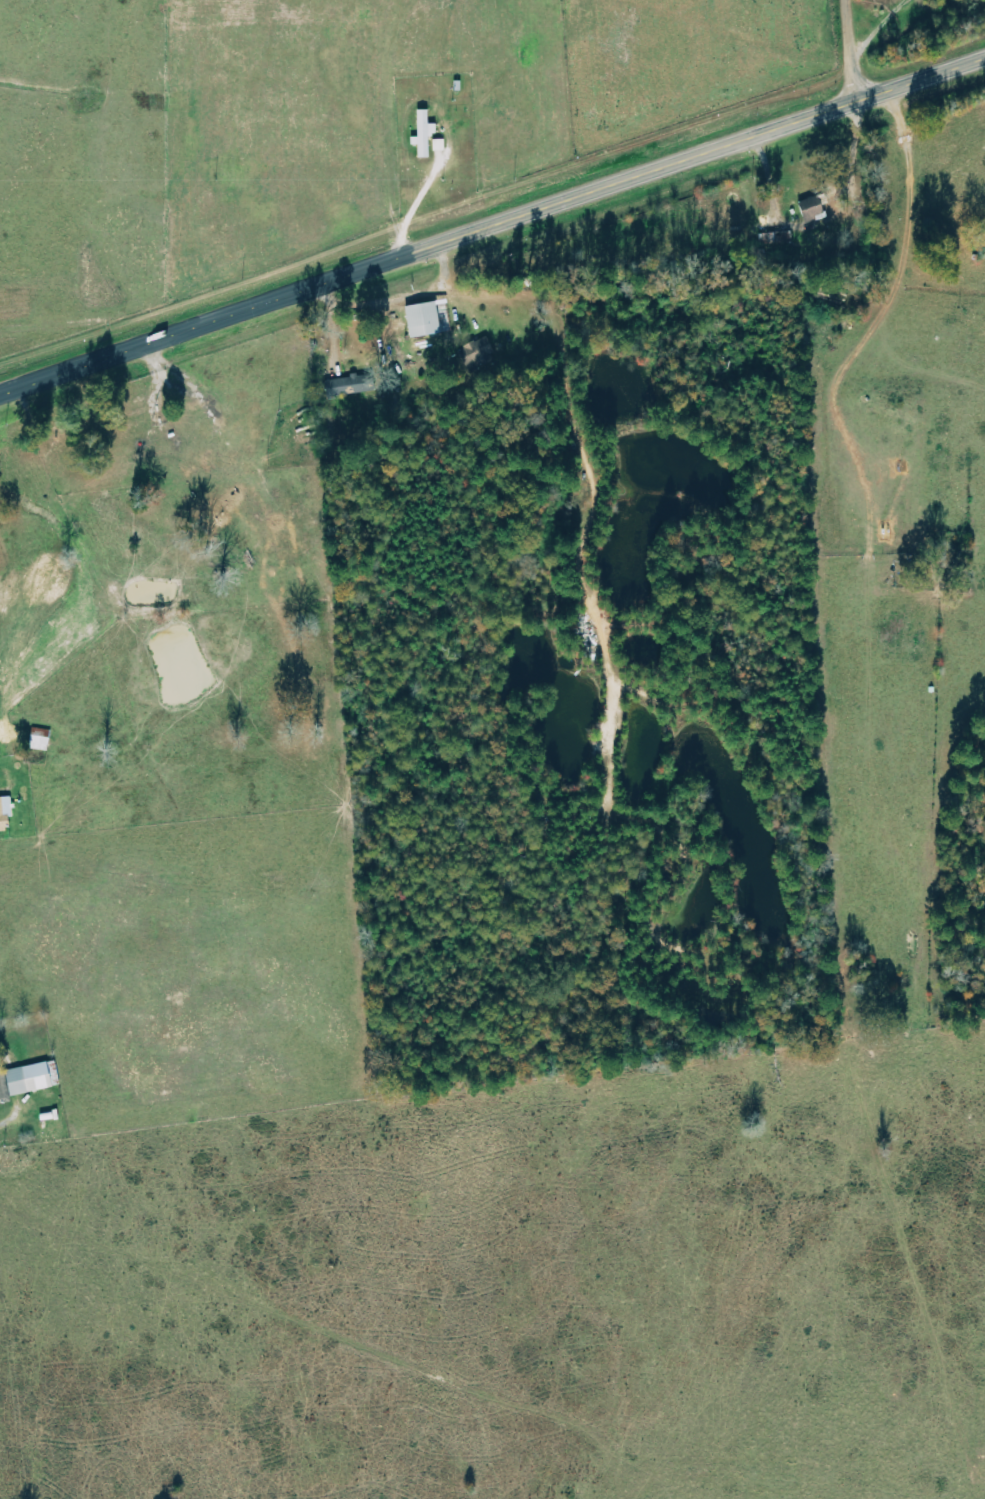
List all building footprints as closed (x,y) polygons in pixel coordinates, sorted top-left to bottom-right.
[(429,111),(419,112),(419,138),(412,139),(413,147),(419,146),(420,159),(430,159),(430,135),(437,135),(437,125),(429,125),(429,111)] [(800,205),(807,224),(828,216),(821,197),(800,205)] [(792,233),(760,234),(761,246),(793,244),(792,233)] [(406,307),(411,339),(442,334),(437,302),(406,307)] [(459,351),(468,370),(497,357),(488,337),(459,351)] [(326,381),(328,398),(376,392),(374,375),(326,381)] [(30,749),(48,753),(52,732),(34,728),(30,749)] [(0,799),(0,830),(12,830),(10,798),(0,799)] [(54,1089),(49,1063),(6,1072),(12,1097),(54,1089)] [(5,1072),(0,1073),(0,1103),(11,1101),(5,1072)]
